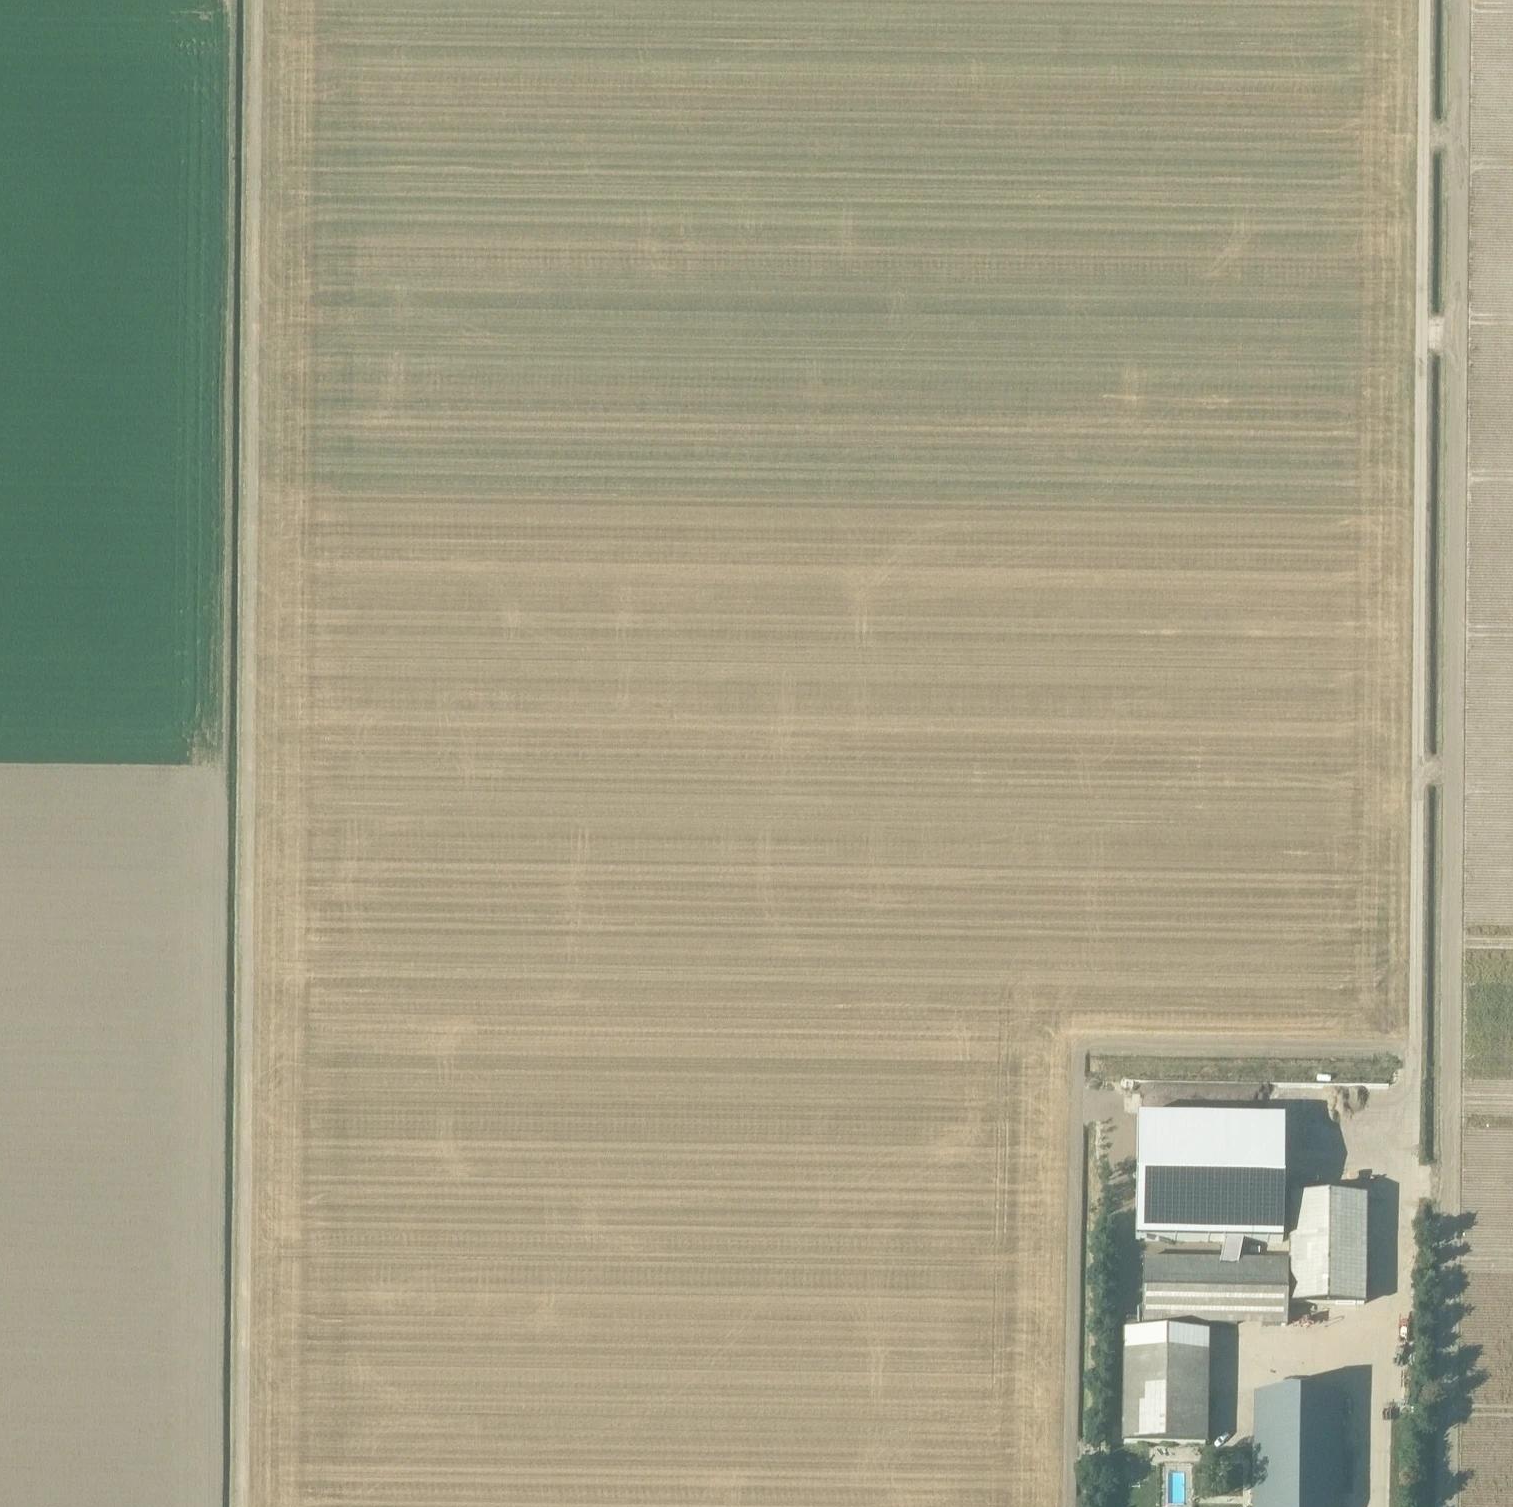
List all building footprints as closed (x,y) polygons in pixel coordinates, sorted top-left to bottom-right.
[(1282,1242),(1283,1120),(1136,1118),(1135,1240),(1224,1242),(1220,1261),(1238,1261),(1242,1242),(1282,1242)] [(1204,1444),(1205,1391),(1206,1324),(1286,1325),(1287,1303),(1363,1304),(1365,1200),(1291,1199),(1290,1261),(1287,1261),(1287,1262),(1238,1261),(1220,1261),(1143,1259),(1141,1331),(1125,1331),(1123,1442),(1204,1444)] [(1341,1394),(1254,1392),(1253,1506),(1339,1506),(1341,1394)]
